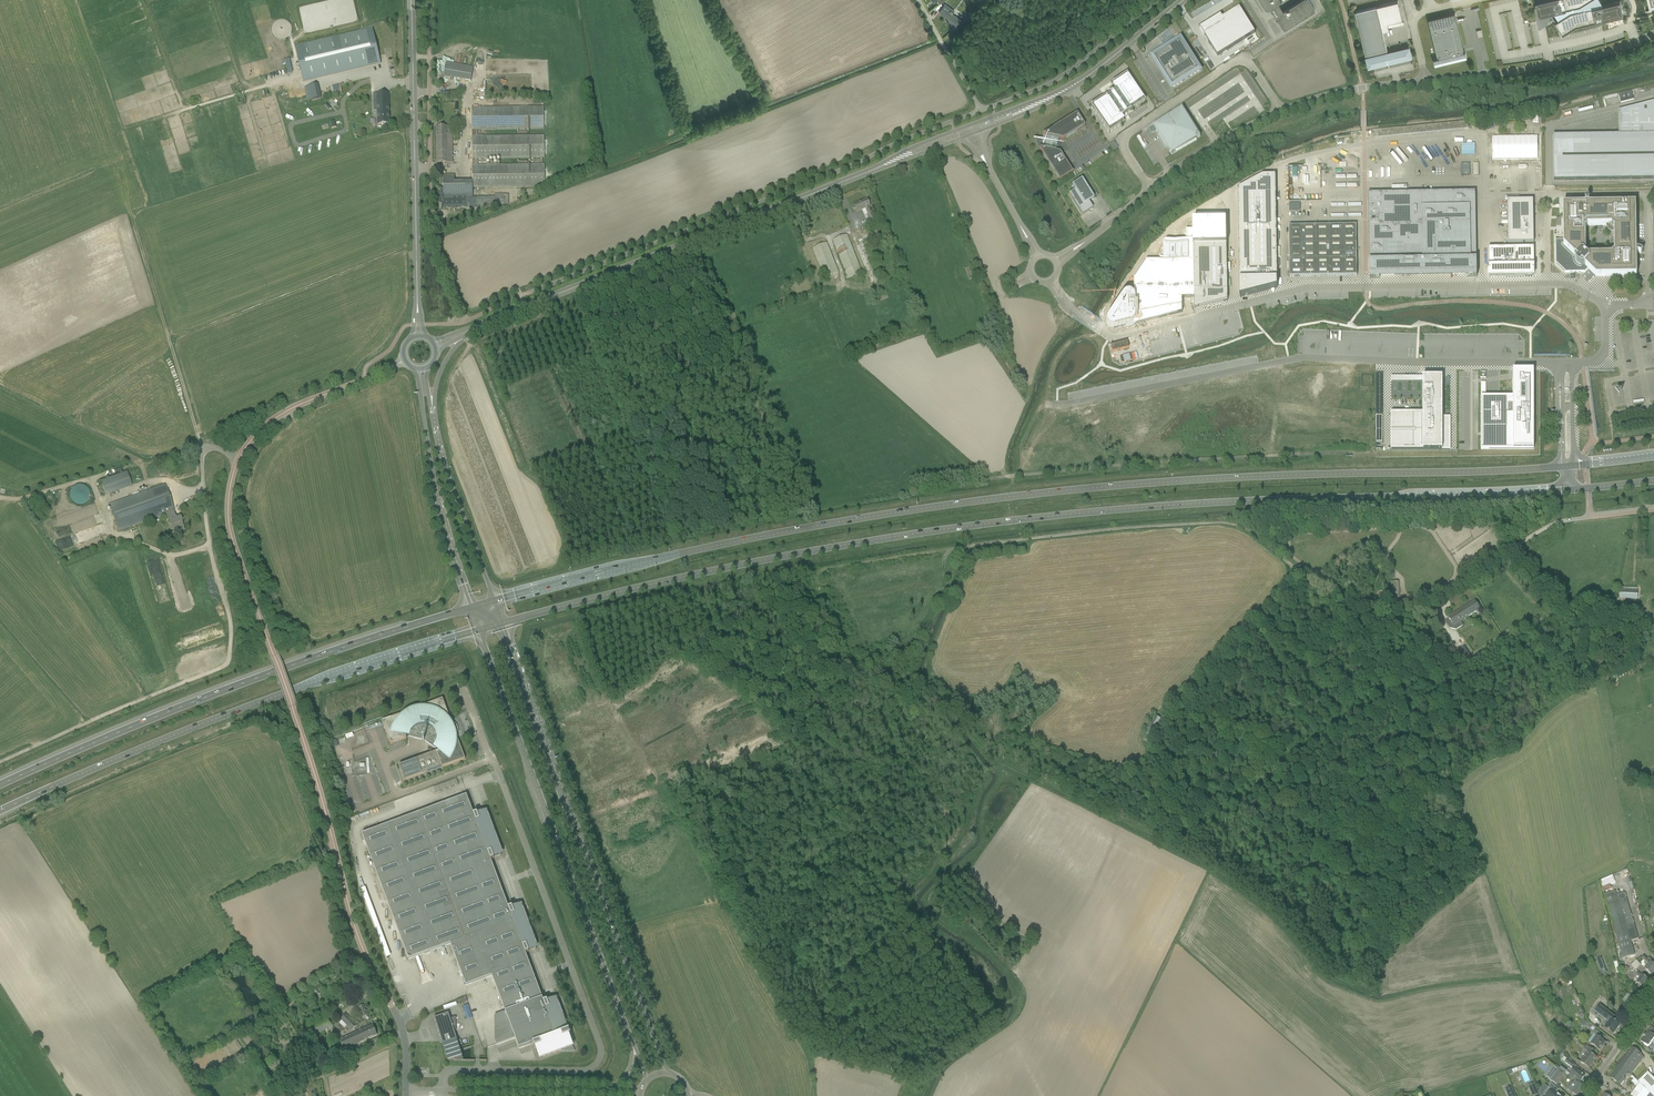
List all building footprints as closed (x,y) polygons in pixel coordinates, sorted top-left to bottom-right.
[(1267,9),(1268,8),(1269,10),(1272,8),(1276,15),(1275,16),(1282,28),(1283,27),(1285,29),(1316,10),(1310,0),(1301,0),(1284,10),(1280,3),(1282,1),(1282,0),(1261,0),(1267,9)] [(1523,18),(1528,17),(1524,0),(1519,0),(1523,18)] [(1535,0),(1539,15),(1554,11),(1559,19),(1555,21),(1563,34),(1577,25),(1604,18),(1606,18),(1606,21),(1619,18),(1618,18),(1617,15),(1623,14),(1620,0),(1619,0),(1614,1),(1611,2),(1606,3),(1603,4),(1602,2),(1601,0),(1537,0),(1535,0)] [(1398,1),(1356,11),(1366,54),(1367,57),(1367,58),(1369,67),(1387,63),(1387,61),(1389,61),(1389,62),(1412,57),(1412,56),(1411,56),(1411,55),(1409,47),(1388,52),(1383,31),(1389,29),(1388,23),(1403,19),(1398,1)] [(954,28),(958,24),(958,23),(957,22),(959,18),(952,13),(954,10),(945,3),(939,12),(948,18),(947,20),(948,21),(949,20),(953,23),(951,26),(954,28)] [(1221,15),(1200,28),(1217,56),(1255,33),(1239,7),(1222,18),(1221,15)] [(1456,12),(1429,19),(1438,58),(1434,59),(1435,65),(1467,57),(1466,51),(1465,51),(1463,45),(1458,23),(1456,12)] [(373,29),(295,48),(303,82),(381,63),(373,29)] [(1154,59),(1172,87),(1172,88),(1200,70),(1180,39),(1168,47),(1172,53),(1154,59)] [(282,65),(286,65),(288,74),(293,73),(289,59),(281,61),(282,65)] [(446,63),(444,77),(471,81),(473,67),(446,63)] [(1105,96),(1090,106),(1109,134),(1124,124),(1120,118),(1123,116),(1124,116),(1127,114),(1126,114),(1130,111),(1130,112),(1145,102),(1126,74),(1112,84),(1116,90),(1112,93),(1110,90),(1107,92),(1109,95),(1105,97),(1105,96)] [(308,102),(321,99),(318,85),(304,88),(308,102)] [(1621,103),(1634,99),(1631,90),(1618,94),(1621,103)] [(388,94),(377,94),(377,102),(374,102),(374,111),(377,111),(378,125),(389,124),(388,94)] [(1553,135),(1554,180),(1653,179),(1653,102),(1618,111),(1619,134),(1553,135)] [(543,106),(477,108),(471,108),(472,130),(472,137),(472,159),(473,166),(472,166),(472,188),(478,188),(545,187),(545,183),(546,183),(546,169),(544,169),(544,164),(478,165),(478,159),(544,158),(544,154),(546,154),(545,141),(544,141),(544,135),(477,136),(477,131),(544,130),(544,125),(545,125),(545,112),(544,112),(543,106)] [(1197,141),(1196,139),(1200,136),(1182,108),(1154,126),(1167,148),(1168,147),(1169,149),(1170,152),(1171,151),(1172,153),(1176,151),(1176,152),(1197,141)] [(1072,173),(1060,153),(1055,152),(1057,147),(1058,147),(1059,144),(1057,143),(1058,139),(1063,140),(1085,126),(1077,113),(1042,135),(1047,136),(1044,149),(1039,148),(1060,181),(1072,173)] [(447,127),(436,127),(437,163),(448,163),(447,127)] [(1470,163),(1462,163),(1462,175),(1470,175),(1470,163)] [(1262,175),(1238,189),(1240,297),(1241,297),(1240,296),(1276,287),(1277,288),(1277,287),(1276,175),(1262,175)] [(1094,198),(1082,179),(1072,185),(1075,190),(1069,194),(1082,215),(1093,209),(1088,202),(1094,198)] [(466,186),(443,187),(444,207),(466,207),(466,186)] [(1368,193),(1369,279),(1370,279),(1371,279),(1379,279),(1379,275),(1467,274),(1467,277),(1476,277),(1476,278),(1477,278),(1476,257),(1470,257),(1470,207),(1475,207),(1475,192),(1368,193)] [(494,198),(476,198),(476,206),(495,206),(494,198)] [(855,209),(857,212),(865,209),(867,215),(866,215),(869,222),(875,219),(873,212),(872,213),(870,207),(867,199),(860,202),(854,204),(854,205),(852,206),(852,207),(853,209),(854,209),(855,209)] [(1507,201),(1508,243),(1534,243),(1534,234),(1531,234),(1531,230),(1533,230),(1533,200),(1507,201)] [(1636,276),(1636,254),(1641,254),(1641,250),(1636,251),(1635,204),(1589,205),(1588,200),(1585,200),(1585,205),(1563,205),(1562,205),(1562,206),(1563,227),(1563,229),(1563,240),(1555,240),(1555,264),(1556,264),(1557,264),(1565,272),(1564,272),(1564,273),(1585,273),(1589,269),(1589,270),(1595,276),(1597,276),(1598,277),(1636,277),(1636,276)] [(1105,322),(1105,324),(1105,325),(1105,326),(1106,327),(1106,328),(1107,329),(1108,330),(1110,330),(1111,330),(1112,330),(1113,330),(1182,312),(1182,298),(1194,297),(1194,299),(1194,309),(1223,301),(1228,300),(1226,220),(1193,221),(1193,230),(1186,230),(1186,240),(1166,240),(1163,243),(1163,256),(1160,256),(1160,261),(1146,261),(1133,280),(1133,294),(1126,294),(1125,294),(1124,295),(1123,295),(1122,296),(1122,297),(1106,320),(1105,321),(1105,322)] [(1289,226),(1290,277),(1357,276),(1356,225),(1289,226)] [(859,256),(869,253),(861,229),(851,232),(859,256)] [(862,273),(849,240),(847,235),(833,240),(837,251),(847,277),(846,277),(847,279),(862,273)] [(838,273),(829,248),(827,243),(813,248),(815,254),(824,279),(838,273)] [(1489,266),(1488,266),(1488,271),(1489,271),(1489,273),(1489,277),(1533,277),(1533,274),(1535,274),(1535,273),(1535,272),(1533,272),(1533,270),(1534,270),(1534,266),(1534,248),(1488,249),(1489,266)] [(973,265),(964,268),(969,280),(978,276),(973,265)] [(1136,342),(1142,345),(1147,336),(1141,333),(1136,342)] [(1481,396),(1481,449),(1534,449),(1534,370),(1513,370),(1513,373),(1513,378),(1513,396),(1481,396)] [(1465,409),(1465,388),(1468,388),(1469,374),(1458,374),(1458,409),(1465,409)] [(1391,413),(1391,449),(1450,450),(1450,417),(1442,417),(1442,381),(1442,377),(1423,377),(1423,413),(1391,413)] [(1054,423),(1064,430),(1067,426),(1057,419),(1054,423)] [(127,472),(121,474),(126,487),(131,485),(127,472)] [(91,499),(84,483),(68,490),(76,506),(91,499)] [(165,485),(108,504),(118,531),(166,514),(172,511),(174,511),(165,485)] [(166,514),(168,521),(168,522),(170,526),(172,525),(175,533),(173,533),(173,534),(184,530),(182,525),(181,525),(180,522),(181,522),(180,517),(175,519),(172,511),(166,514)] [(1620,589),(1619,598),(1637,599),(1638,590),(1620,589)] [(1475,601),(1449,618),(1449,619),(1454,626),(1460,622),(1480,609),(1475,601)] [(442,699),(382,721),(391,744),(406,738),(405,736),(408,737),(422,740),(422,739),(422,738),(423,738),(424,738),(425,738),(425,739),(426,740),(426,741),(425,741),(436,749),(436,750),(438,751),(399,766),(405,782),(465,759),(457,736),(456,736),(456,737),(455,737),(455,735),(455,733),(457,732),(454,724),(452,725),(451,723),(450,721),(451,721),(442,699)] [(1154,714),(1143,733),(1151,738),(1162,719),(1154,714)] [(453,780),(434,788),(436,792),(450,787),(449,783),(454,781),(453,780)] [(538,1057),(567,1047),(569,1047),(570,1045),(574,1044),(571,1044),(568,1035),(570,1034),(568,1034),(567,1031),(569,1030),(566,1031),(554,997),(553,998),(554,999),(547,1002),(547,1000),(543,1001),(525,953),(529,952),(528,950),(535,948),(535,950),(536,949),(519,904),(518,904),(519,906),(512,908),(512,907),(508,908),(490,860),(494,858),(493,857),(500,854),(500,856),(501,856),(484,810),(484,811),(484,812),(477,815),(477,813),(474,814),(466,795),(362,834),(409,959),(450,944),(466,985),(492,976),(519,1049),(533,1043),(534,1048),(536,1047),(539,1056),(538,1057)] [(354,815),(355,821),(368,818),(367,812),(354,815)] [(1604,891),(1618,886),(1613,874),(1599,880),(1604,891)] [(1635,954),(1631,941),(1639,938),(1635,928),(1625,892),(1616,895),(1615,891),(1604,894),(1605,898),(1622,955),(1620,956),(1621,959),(1624,958),(1635,954)] [(1650,958),(1648,959),(1644,956),(1642,958),(1648,965),(1645,968),(1651,975),(1653,972),(1653,965),(1651,963),(1653,961),(1650,958)] [(1624,978),(1631,971),(1626,966),(1620,973),(1624,978)] [(1640,977),(1636,982),(1643,987),(1648,979),(1638,972),(1636,974),(1640,977)] [(1638,1001),(1631,996),(1620,1010),(1627,1015),(1638,1001)] [(359,1007),(363,1017),(368,1015),(367,1012),(368,1011),(368,1010),(366,1010),(364,1005),(359,1007)] [(1608,1022),(1604,1028),(1613,1035),(1620,1026),(1613,1021),(1616,1017),(1599,1005),(1595,1012),(1608,1022)] [(437,1017),(434,1018),(442,1042),(448,1061),(454,1059),(455,1060),(454,1060),(454,1061),(475,1061),(475,1060),(464,1060),(456,1036),(456,1031),(456,1017),(450,1019),(448,1013),(437,1017)] [(357,1025),(346,1014),(340,1020),(341,1020),(339,1022),(344,1028),(346,1025),(351,1031),(357,1025)] [(328,1018),(312,1026),(316,1034),(332,1026),(328,1018)] [(339,1040),(341,1045),(343,1050),(377,1035),(373,1025),(339,1040)] [(1599,1050),(1603,1045),(1605,1042),(1603,1040),(1605,1037),(1595,1030),(1592,1034),(1596,1036),(1590,1044),(1599,1050)] [(1653,1040),(1653,1033),(1652,1032),(1651,1033),(1648,1031),(1646,1034),(1645,1033),(1644,1034),(1645,1035),(1641,1041),(1645,1044),(1648,1046),(1648,1047),(1653,1039),(1653,1040)] [(1580,1062),(1581,1063),(1589,1069),(1596,1058),(1593,1055),(1595,1052),(1587,1046),(1584,1050),(1587,1052),(1580,1062)] [(1619,1065),(1628,1071),(1636,1060),(1640,1063),(1644,1058),(1640,1055),(1641,1054),(1632,1048),(1619,1065)] [(1567,1059),(1564,1062),(1572,1068),(1572,1067),(1574,1068),(1576,1065),(1567,1059)] [(1610,1077),(1619,1085),(1625,1078),(1623,1077),(1628,1071),(1619,1065),(1610,1077)] [(1547,1074),(1552,1078),(1558,1070),(1553,1066),(1547,1074)] [(1574,1068),(1569,1075),(1574,1080),(1576,1078),(1580,1081),(1584,1076),(1574,1068)] [(1556,1085),(1564,1075),(1558,1070),(1550,1080),(1556,1085)] [(1638,1082),(1639,1083),(1652,1095),(1653,1095),(1653,1079),(1648,1072),(1638,1082)] [(1631,1081),(1637,1087),(1639,1083),(1638,1082),(1634,1078),(1631,1081)] [(1574,1080),(1572,1083),(1571,1082),(1567,1089),(1577,1095),(1584,1086),(1574,1080)] [(1539,1095),(1534,1083),(1528,1086),(1532,1095),(1535,1095),(1539,1095)] [(1630,1095),(1652,1095),(1639,1083),(1637,1087),(1630,1095)] [(1556,1092),(1558,1090),(1551,1084),(1548,1087),(1549,1088),(1544,1094),(1545,1095),(1560,1095),(1556,1092)] [(1508,1095),(1515,1095),(1511,1087),(1505,1090),(1508,1095)]
